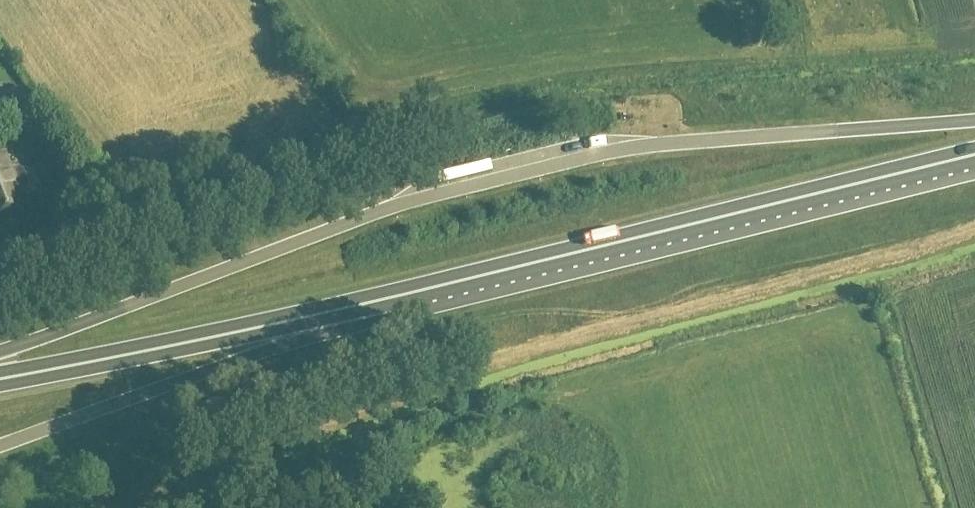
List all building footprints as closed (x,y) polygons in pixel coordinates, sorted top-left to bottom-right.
[(0,158),(0,213),(22,205),(17,193),(25,191),(28,186),(23,171),(17,169),(9,171),(4,157),(0,158)] [(471,162),(441,170),(444,181),(474,174),(471,162)]
